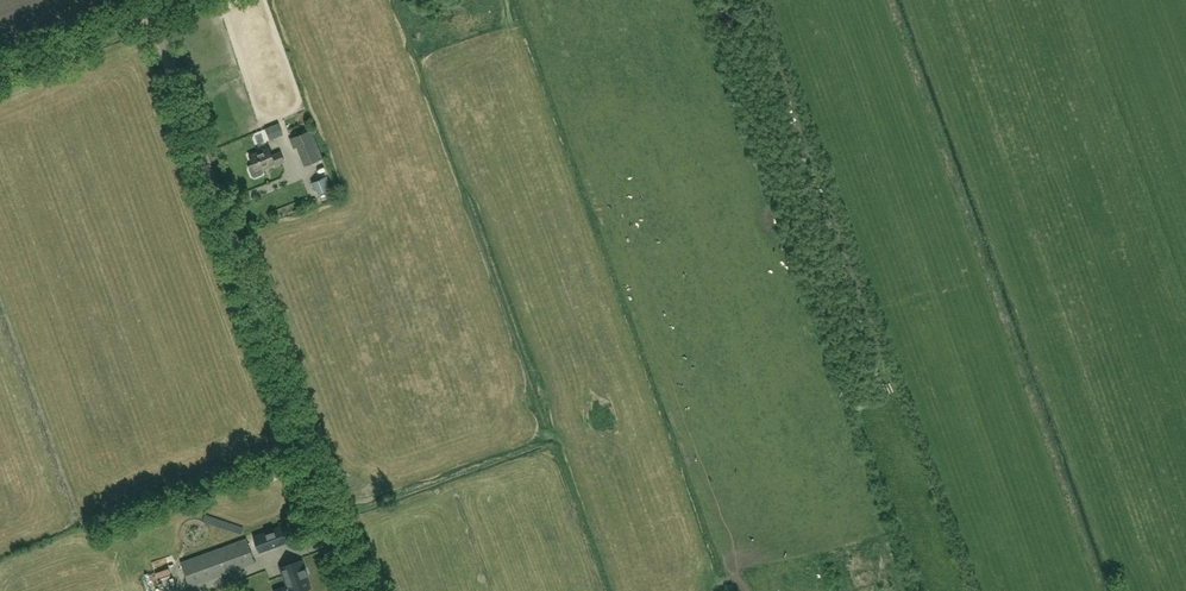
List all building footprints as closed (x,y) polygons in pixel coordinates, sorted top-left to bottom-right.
[(278,123),(265,129),(268,136),(275,133),(277,138),(283,135),(278,123)] [(310,130),(289,139),(293,148),(296,146),(304,165),(322,157),(310,130)] [(263,171),(262,168),(274,164),(274,166),(284,162),(280,151),(271,154),(269,147),(248,155),(252,164),(250,165),(248,169),(251,176),(254,178),(262,174),(263,171)] [(330,189),(325,177),(311,183),(315,191),(317,190),(318,194),(330,189)] [(243,510),(229,514),(236,539),(250,534),(243,510)] [(276,528),(253,536),(259,552),(282,544),(276,528)] [(180,563),(190,587),(254,563),(245,539),(180,563)] [(301,560),(282,567),(282,568),(286,567),(292,583),(288,585),(288,586),(275,590),(277,590),(280,590),(281,590),(299,590),(309,587),(304,574),(306,574),(301,560)] [(167,580),(158,585),(161,590),(171,586),(167,580)]
